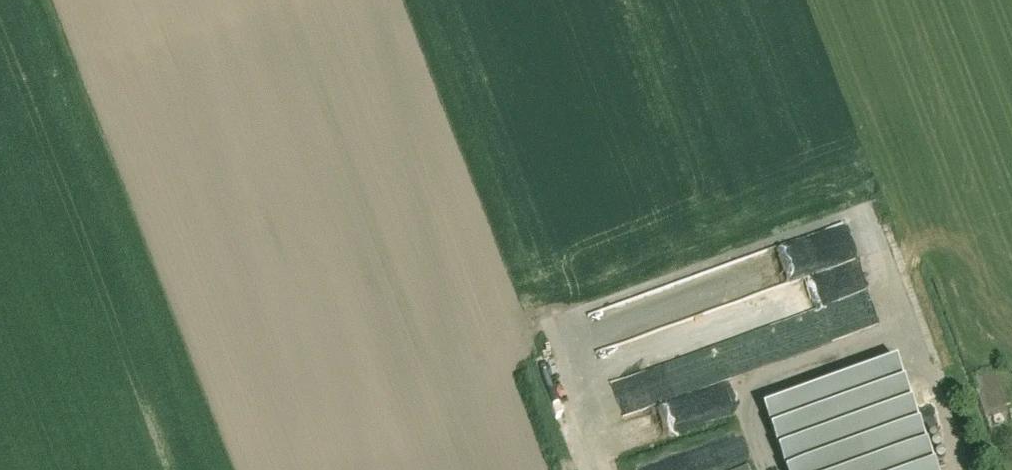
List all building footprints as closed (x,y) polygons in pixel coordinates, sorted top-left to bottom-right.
[(753,307),(605,345),(615,383),(700,361),(702,368),(880,322),(872,289),(811,304),(806,283),(768,293),(771,305),(754,310),(753,307)] [(895,360),(763,409),(785,469),(935,469),(895,360)] [(650,440),(749,406),(739,376),(640,409),(650,440)]
